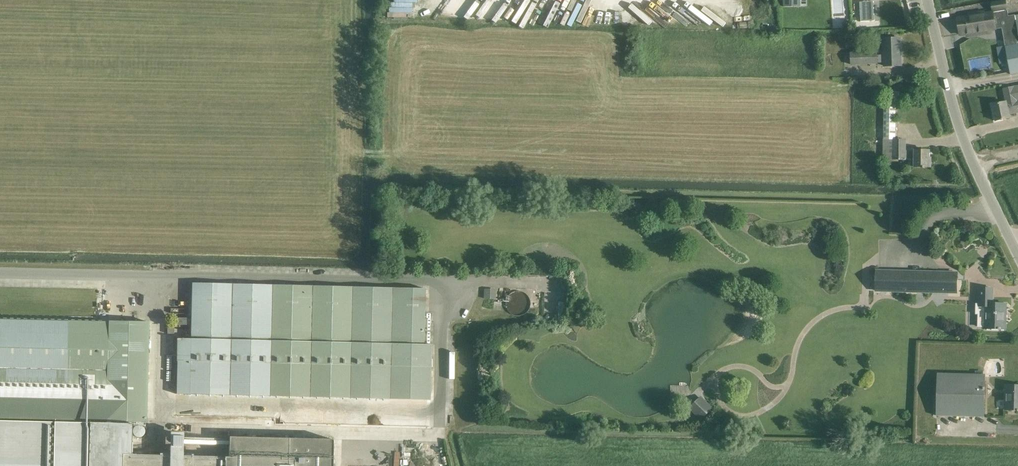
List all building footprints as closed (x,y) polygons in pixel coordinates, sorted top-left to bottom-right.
[(422,0),(390,0),(390,13),(412,13),(412,3),(421,3),(422,0)] [(861,23),(873,22),(873,0),(861,0),(861,23)] [(1008,16),(1007,9),(1008,9),(1006,0),(1004,0),(990,2),(992,12),(986,13),(957,18),(958,26),(1008,17),(1008,16)] [(1005,45),(1017,42),(1017,28),(1015,15),(1008,16),(1008,17),(958,26),(960,35),(996,29),(1002,28),(1005,45)] [(883,39),(884,55),(877,55),(877,51),(851,52),(851,64),(884,63),(884,66),(901,65),(900,38),(883,39)] [(1005,45),(1010,74),(1017,73),(1017,42),(1005,45)] [(1003,89),(1006,102),(992,105),(996,121),(1010,118),(1009,114),(1017,112),(1017,86),(1003,89)] [(884,103),(883,160),(906,160),(906,159),(915,159),(915,167),(931,167),(931,158),(929,158),(929,150),(906,150),(906,139),(896,139),(896,103),(884,103)] [(876,269),(875,291),(957,294),(958,272),(876,269)] [(176,338),(176,394),(430,400),(432,344),(424,344),(425,288),(191,283),(190,338),(176,338)] [(976,313),(986,313),(986,328),(1004,329),(1005,319),(1004,319),(1004,313),(1006,313),(1006,303),(992,303),(993,288),(979,287),(979,304),(977,304),(976,313)] [(484,289),(484,299),(495,299),(496,289),(484,289)] [(147,422),(149,322),(0,318),(0,419),(147,422)] [(167,321),(167,334),(174,334),(174,325),(186,325),(187,318),(174,318),(174,321),(167,321)] [(936,416),(985,417),(986,374),(937,373),(936,416)] [(1006,385),(1005,410),(1017,410),(1017,385),(1006,385)] [(700,421),(710,410),(699,399),(689,409),(700,421)] [(132,424),(82,423),(81,443),(81,450),(67,449),(54,449),(54,452),(54,458),(0,456),(0,465),(333,465),(333,440),(230,437),(229,457),(132,455),(132,424)]
